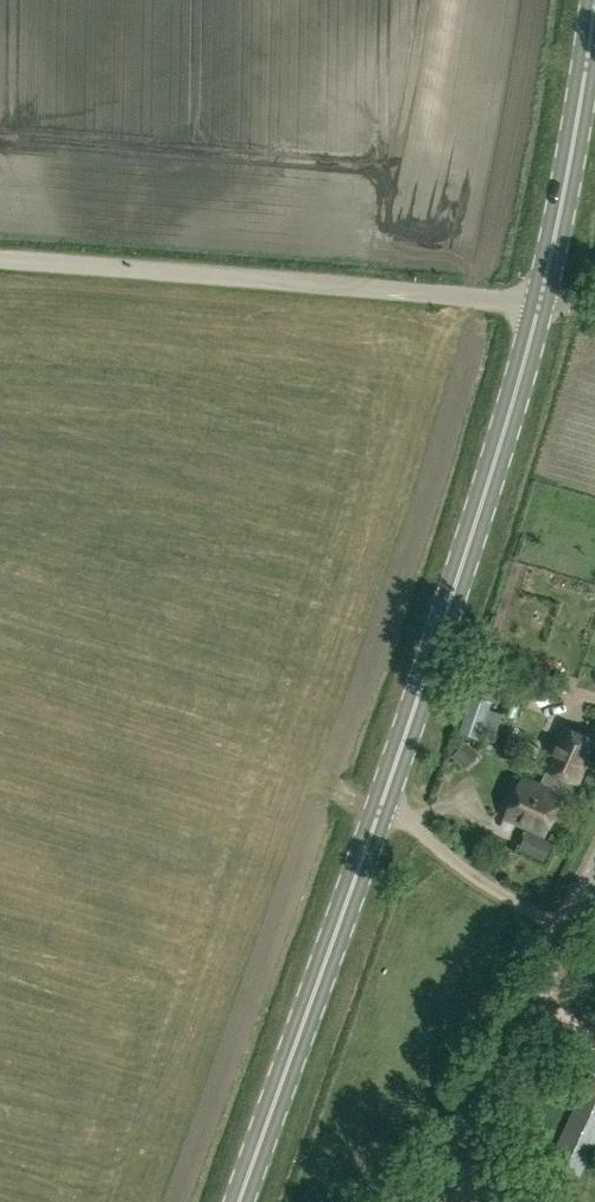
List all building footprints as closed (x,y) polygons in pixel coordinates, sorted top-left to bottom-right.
[(481,665),(472,694),(492,700),(502,671),(481,665)] [(471,695),(459,731),(479,738),(492,702),(471,695)] [(544,768),(580,784),(594,750),(594,737),(564,723),(544,768)] [(467,739),(452,754),(465,767),(480,752),(467,739)] [(544,836),(565,792),(524,772),(503,817),(544,836)] [(594,1145),(594,1071),(591,1069),(534,1192),(557,1201),(569,1201),(594,1145)]
